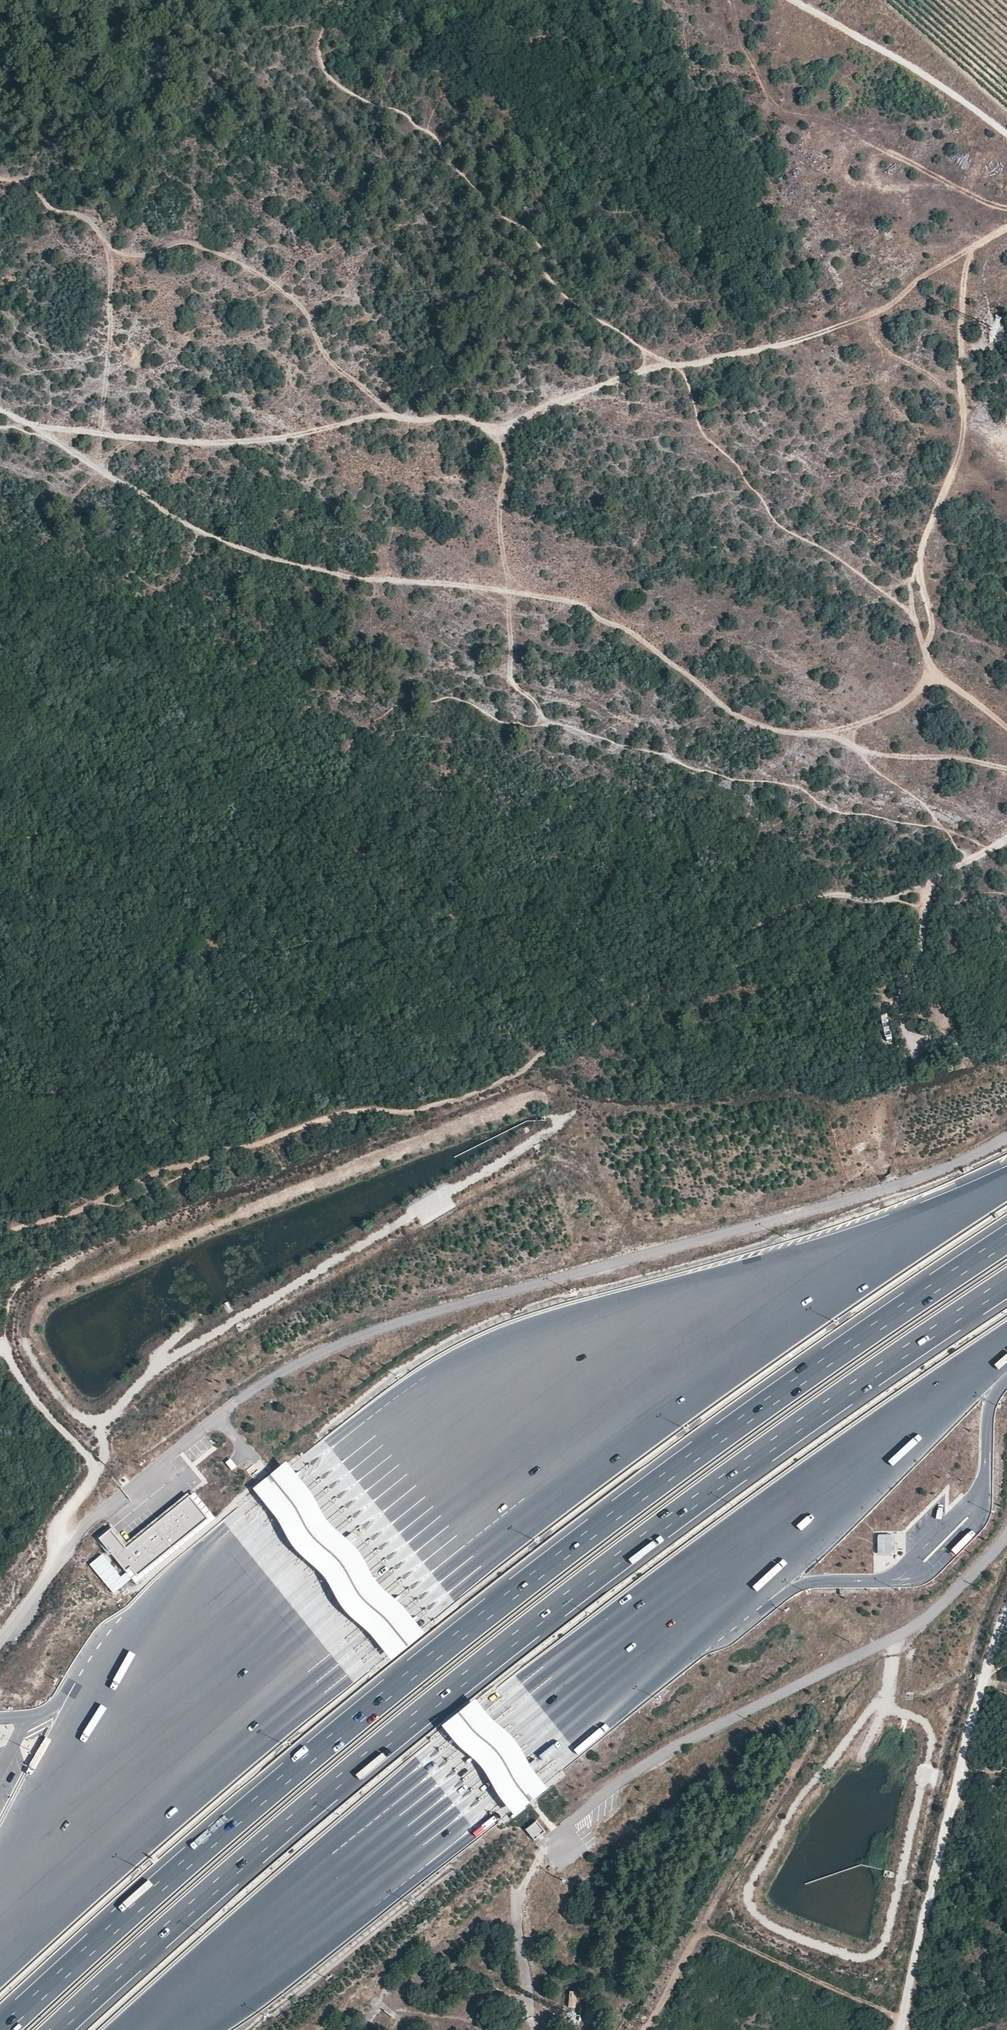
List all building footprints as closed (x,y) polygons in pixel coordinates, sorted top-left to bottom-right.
[(882,1016),(887,1038),(893,1037),(887,1014),(882,1016)] [(286,1461),(253,1488),(272,1512),(281,1526),(286,1538),(294,1548),(302,1556),(314,1567),(322,1574),(327,1581),(334,1594),(340,1604),(346,1613),(356,1621),(366,1630),(392,1660),(426,1634),(401,1605),(379,1586),(371,1575),(360,1555),(357,1550),(350,1543),(332,1527),(326,1519),(318,1506),(311,1492),(286,1461)] [(112,1529),(96,1542),(135,1590),(215,1524),(190,1494),(126,1547),(112,1529)] [(891,1536),(879,1536),(879,1554),(891,1554),(891,1536)] [(476,1702),(441,1729),(458,1749),(468,1758),(479,1767),(483,1772),(491,1786),(502,1804),(515,1820),(548,1794),(537,1780),(531,1770),(520,1750),(512,1739),(509,1736),(492,1723),(476,1702)] [(549,1790),(567,1776),(561,1770),(544,1784),(549,1790)] [(546,1833),(537,1822),(527,1831),(535,1841),(546,1833)]
